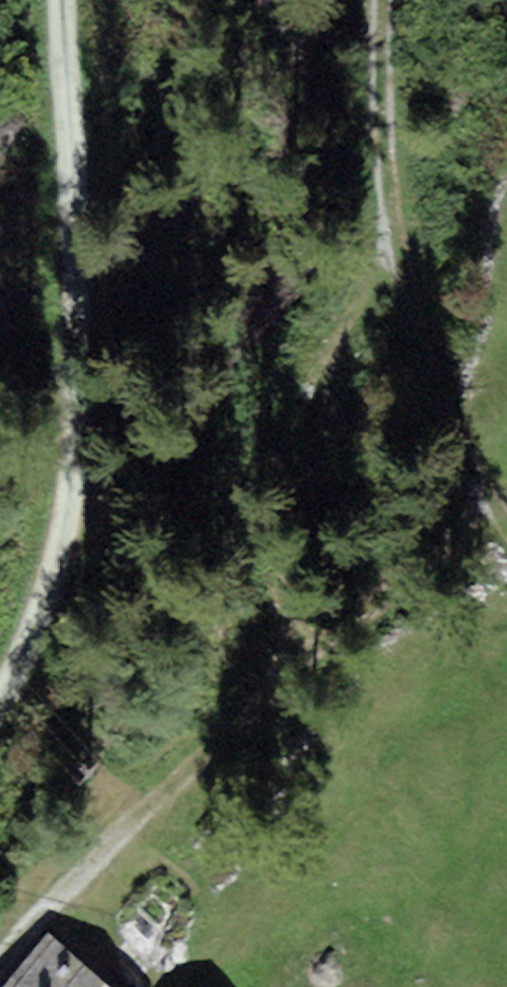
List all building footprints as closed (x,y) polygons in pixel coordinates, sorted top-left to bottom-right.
[(4,986),(111,986),(47,935),(4,986)]
